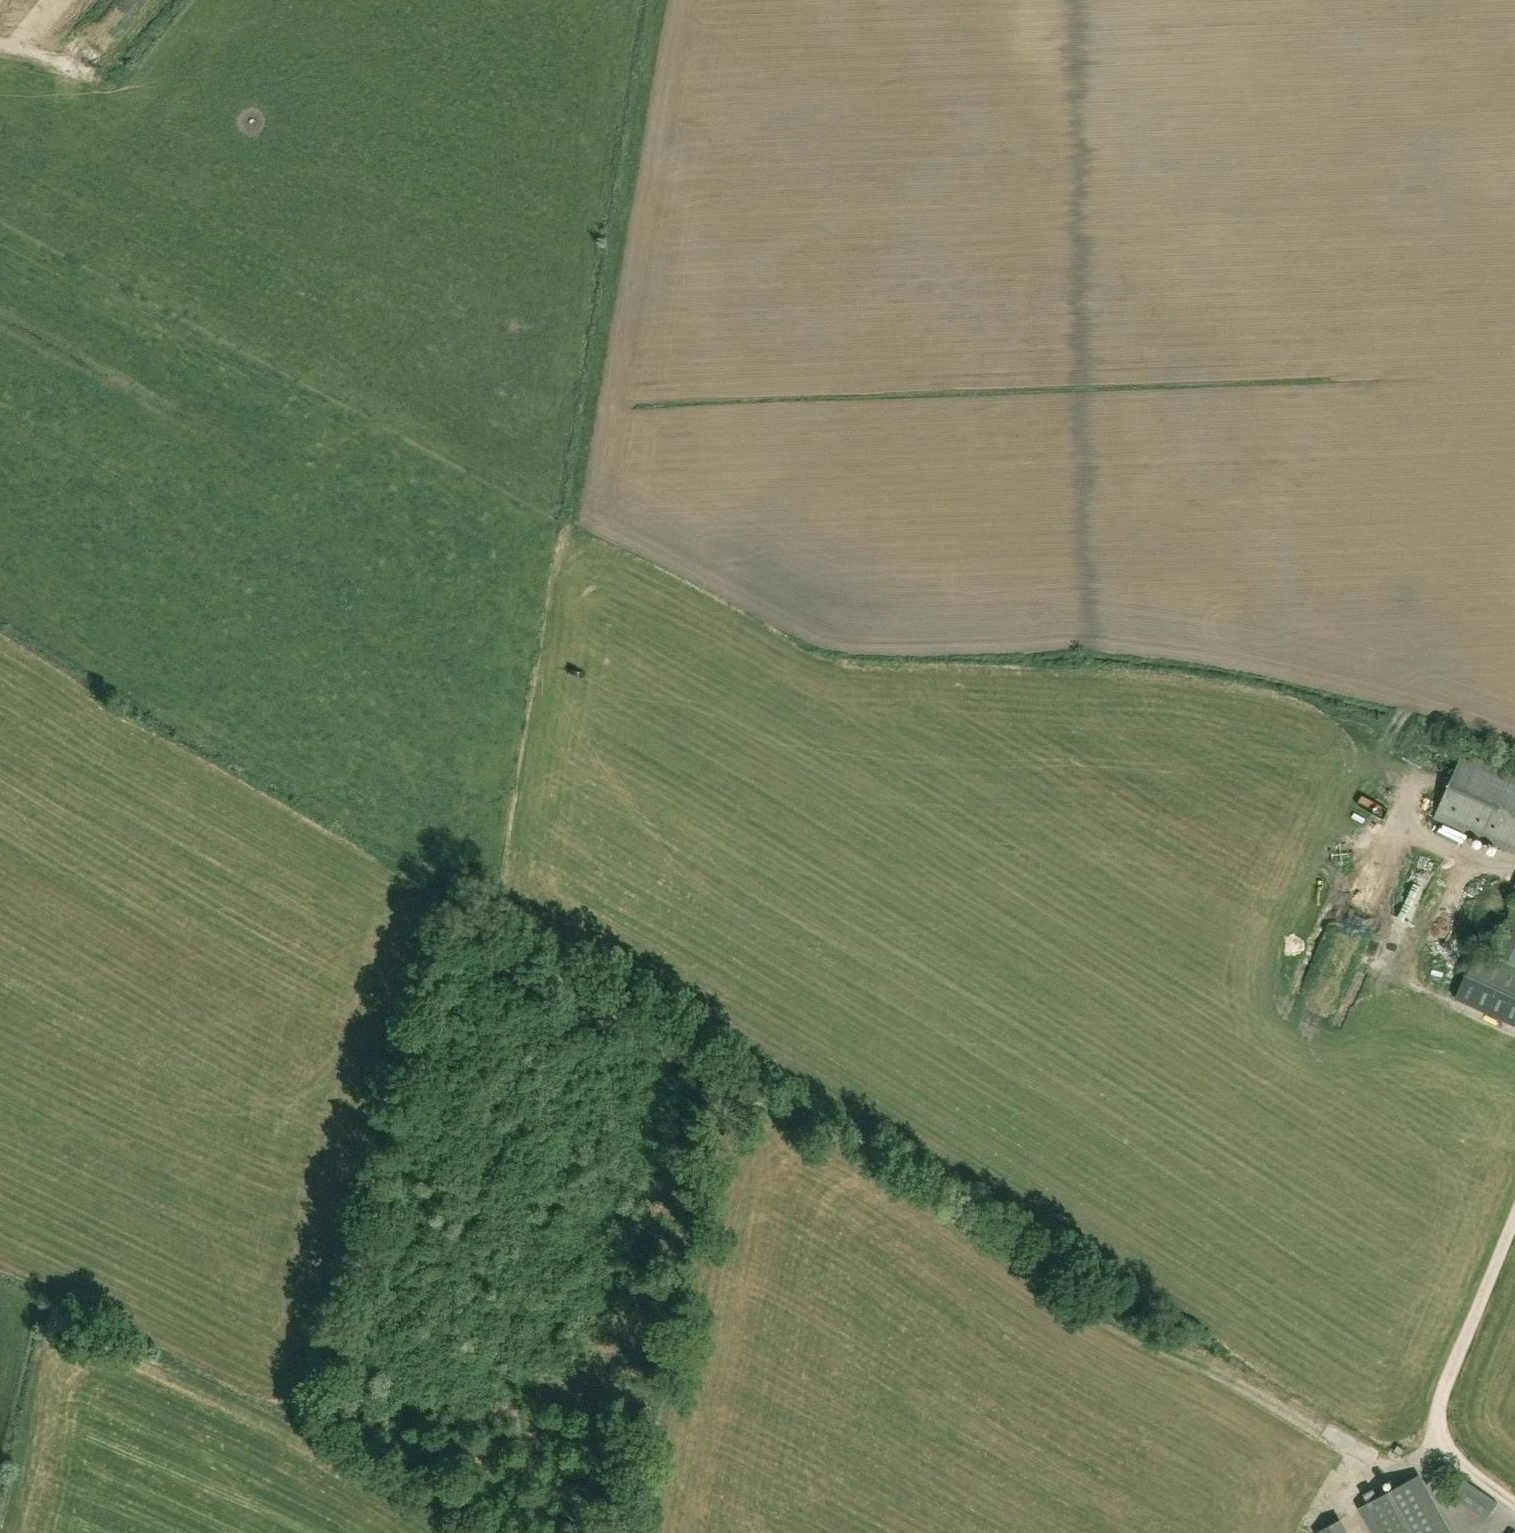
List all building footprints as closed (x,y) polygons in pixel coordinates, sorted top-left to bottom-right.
[(1464,753),(1435,818),(1514,853),(1514,776),(1464,753)] [(1493,953),(1514,963),(1514,908),(1493,953)] [(1477,949),(1455,996),(1514,1025),(1514,967),(1477,949)] [(1420,1476),(1376,1499),(1366,1505),(1361,1508),(1374,1532),(1450,1532),(1420,1476)] [(1498,1502),(1465,1480),(1454,1497),(1486,1519),(1498,1502)] [(1372,1492),(1362,1498),(1366,1505),(1376,1499),(1372,1492)] [(1316,1532),(1347,1532),(1340,1521),(1316,1532)]
